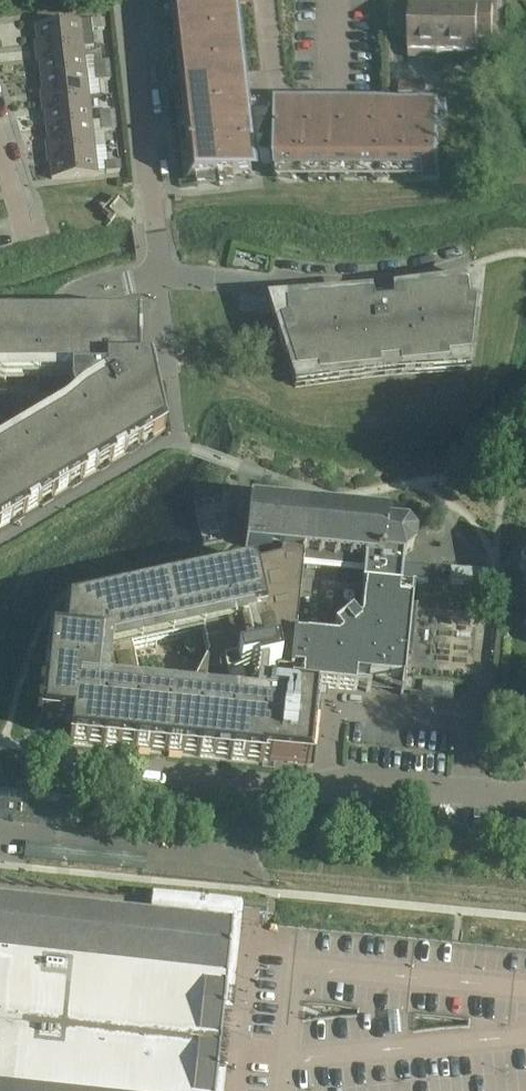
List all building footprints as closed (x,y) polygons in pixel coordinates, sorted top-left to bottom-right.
[(237,29),(233,0),(199,0),(175,3),(179,36),(237,29)] [(396,37),(410,37),(409,58),(437,58),(438,53),(439,4),(411,3),(397,2),(396,37)] [(439,4),(438,53),(449,53),(467,54),(467,59),(477,60),(478,37),(492,38),(493,37),(493,5),(480,5),(441,4),(439,4)] [(102,19),(34,28),(37,53),(82,48),(92,47),(90,31),(104,29),(102,19)] [(183,70),(241,63),(237,29),(179,36),(183,70)] [(82,48),(37,53),(40,78),(85,73),(84,60),(82,48)] [(94,72),(109,70),(108,61),(93,63),(94,72)] [(183,70),(187,104),(245,97),(241,63),(183,70)] [(95,83),(110,81),(109,70),(94,72),(95,83)] [(85,73),(40,78),(43,104),(88,98),(87,85),(85,73)] [(407,84),(407,96),(420,96),(420,83),(407,84)] [(394,84),(394,97),(407,96),(407,84),(394,84)] [(187,104),(190,133),(248,125),(245,97),(187,104)] [(88,98),(43,104),(46,129),(91,124),(88,98)] [(113,112),(98,113),(99,123),(114,121),(113,112)] [(305,171),(305,114),(277,114),(277,127),(273,128),(272,128),(272,150),(272,172),(305,171)] [(305,171),(339,171),(338,114),(305,114),(305,171)] [(339,171),(372,171),(372,114),(338,114),(339,171)] [(372,171),(405,171),(405,114),(372,114),(372,171)] [(405,171),(439,170),(439,114),(405,114),(405,171)] [(258,121),(258,163),(269,163),(269,150),(272,150),(272,128),(273,128),(273,116),(272,116),(272,121),(258,121)] [(114,121),(99,123),(101,133),(115,131),(114,121)] [(46,129),(49,154),(94,149),(91,124),(46,129)] [(190,133),(196,179),(222,176),(219,146),(231,144),(231,139),(241,138),(240,132),(249,131),(248,125),(190,133)] [(222,176),(253,173),(249,131),(240,132),(241,138),(231,139),(231,144),(219,146),(222,176)] [(94,149),(49,154),(53,180),(98,174),(96,162),(94,149)] [(106,174),(120,172),(119,162),(104,164),(106,174)] [(274,309),(298,381),(468,364),(477,289),(392,297),(393,304),(373,306),(372,299),(275,309),(274,309)] [(164,431),(153,381),(152,381),(139,381),(139,366),(138,350),(138,317),(123,317),(118,317),(90,317),(85,318),(67,318),(49,318),(0,319),(0,528),(164,431)] [(248,505),(244,548),(281,552),(303,553),(302,565),(364,570),(362,588),(364,588),(361,622),(358,625),(351,616),(335,630),(340,637),(337,641),(299,637),(296,675),(291,675),(290,685),(308,687),(356,691),(357,689),(356,689),(357,678),(402,684),(401,686),(404,687),(404,682),(407,654),(412,654),(417,605),(411,605),(413,592),(402,591),(402,590),(400,590),(401,580),(427,583),(429,568),(402,566),(403,565),(403,561),(403,559),(403,557),(413,549),(414,537),(406,529),(405,527),(386,525),(387,515),(385,515),(385,518),(370,517),(371,513),(369,513),(368,513),(367,516),(355,515),(355,512),(352,512),(352,515),(339,514),(339,511),(337,510),(336,513),(323,512),(324,509),(321,508),(320,512),(306,510),(306,507),(303,507),(303,510),(259,506),(248,505)] [(45,681),(41,720),(71,723),(69,743),(262,763),(262,760),(275,762),(283,762),(310,765),(316,702),(317,701),(317,698),(307,697),(308,687),(290,685),(291,675),(295,637),(302,565),(303,553),(281,552),(280,559),(201,576),(67,604),(63,640),(49,638),(45,673),(45,681)] [(516,575),(516,590),(517,590),(523,595),(524,624),(525,625),(525,561),(524,564),(516,575)] [(452,569),(451,584),(485,586),(487,572),(452,569)] [(44,805),(3,801),(2,801),(0,802),(0,817),(1,818),(2,818),(42,822),(44,805)] [(18,1026),(220,1045),(232,922),(0,899),(0,970),(3,970),(3,1025),(18,1026)] [(220,1045),(18,1026),(12,1090),(216,1090),(220,1045)]
